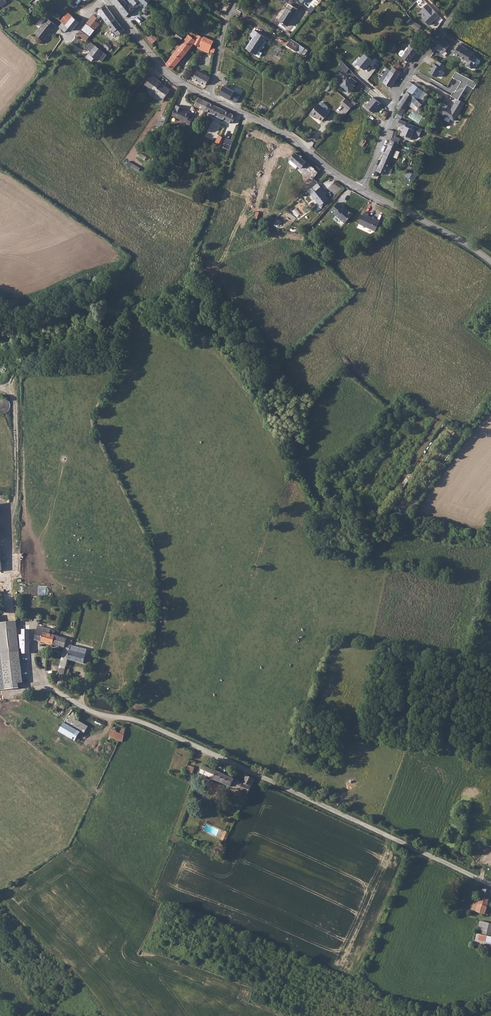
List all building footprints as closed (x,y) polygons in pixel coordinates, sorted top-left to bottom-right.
[(126,0),(113,0),(121,9),(128,3),(125,1),(126,0)] [(121,9),(127,16),(140,5),(139,3),(142,1),(146,7),(150,0),(126,0),(125,1),(128,3),(121,9)] [(243,12),(246,2),(240,0),(238,10),(243,12)] [(428,24),(438,15),(427,3),(421,10),(425,15),(422,18),(428,24)] [(279,20),(287,26),(296,13),(295,13),(298,9),(290,4),(288,7),(287,7),(279,20)] [(103,18),(111,12),(107,6),(106,5),(104,5),(100,9),(100,10),(98,11),(103,18)] [(188,17),(191,19),(196,9),(194,7),(188,17)] [(68,12),(60,21),(62,22),(64,24),(69,28),(72,31),(76,26),(81,20),(80,19),(78,21),(68,12)] [(117,36),(125,30),(119,23),(116,19),(111,12),(103,18),(107,24),(117,36)] [(86,23),(95,30),(100,24),(95,20),(97,17),(94,14),(86,23)] [(47,18),(35,34),(44,40),(53,28),(54,29),(57,25),(47,18)] [(418,31),(422,26),(412,19),(408,24),(418,31)] [(64,24),(62,22),(59,26),(65,32),(69,28),(64,24)] [(81,29),(76,35),(85,43),(95,30),(86,23),(81,29)] [(259,51),(267,38),(254,30),(250,36),(253,38),(246,48),(256,55),(256,54),(259,56),(262,53),(259,51)] [(185,35),(179,31),(175,36),(181,41),(185,35)] [(189,34),(166,63),(166,64),(173,70),(194,43),(198,47),(203,50),(205,51),(207,46),(211,47),(214,40),(204,36),(204,37),(198,34),(197,35),(193,32),(190,35),(189,34)] [(149,33),(148,33),(145,36),(152,43),(157,39),(153,34),(151,35),(149,33)] [(440,36),(435,43),(435,45),(437,46),(438,45),(446,51),(450,46),(447,44),(448,42),(440,36)] [(301,54),(302,53),(305,48),(291,39),(287,46),(301,54)] [(102,62),(107,55),(91,42),(87,48),(90,51),(86,57),(92,61),(94,58),(97,60),(98,58),(102,62)] [(111,46),(108,42),(104,45),(107,50),(108,49),(109,51),(111,51),(112,51),(112,50),(112,49),(112,48),(111,47),(111,46)] [(474,52),(460,44),(455,53),(468,61),(466,65),(472,68),(478,58),(472,55),(474,52)] [(402,57),(409,62),(417,51),(410,46),(407,49),(406,48),(404,51),(403,50),(401,51),(399,53),(399,55),(402,57)] [(357,63),(366,70),(369,65),(373,68),(379,60),(375,57),(373,60),(364,53),(357,63)] [(443,69),(446,65),(437,60),(435,64),(433,63),(428,72),(437,76),(442,68),(443,69)] [(346,73),(349,69),(343,62),(338,67),(346,73)] [(394,66),(402,72),(406,65),(402,62),(400,65),(397,62),(394,66)] [(391,70),(399,76),(402,72),(394,66),(391,70)] [(391,87),(399,76),(391,70),(388,68),(385,73),(388,75),(383,82),(391,87)] [(105,75),(105,77),(105,78),(107,78),(110,76),(114,72),(110,69),(105,75)] [(206,85),(210,77),(197,70),(193,78),(206,85)] [(478,83),(457,71),(453,77),(462,82),(457,92),(455,91),(453,96),(457,99),(460,100),(468,85),(475,89),(478,83)] [(144,85),(164,99),(170,90),(161,83),(161,82),(152,75),(144,85)] [(343,75),(339,81),(342,83),(340,85),(349,92),(353,87),(352,87),(354,84),(356,81),(350,76),(347,80),(346,79),(347,78),(343,75)] [(411,81),(408,87),(414,91),(417,96),(424,86),(415,79),(411,80),(411,81)] [(220,94),(236,103),(240,95),(226,87),(225,86),(224,86),(220,94)] [(408,87),(398,104),(401,105),(399,109),(402,111),(409,100),(410,99),(411,96),(416,101),(418,104),(422,101),(417,96),(414,91),(408,87)] [(203,99),(199,97),(195,105),(199,107),(203,99)] [(373,97),(366,106),(374,113),(381,104),(373,97)] [(203,99),(199,107),(205,110),(209,102),(206,101),(203,99)] [(339,106),(347,112),(353,105),(346,99),(339,106)] [(451,109),(447,106),(442,114),(454,122),(465,103),(457,99),(451,109)] [(233,124),(236,116),(209,102),(205,110),(233,124)] [(316,116),(322,121),(328,113),(326,111),(328,108),(328,107),(323,102),(321,102),(319,105),(318,104),(310,113),(315,118),(316,116)] [(186,123),(190,125),(193,117),(190,116),(191,113),(183,110),(184,108),(176,105),(172,115),(187,122),(186,123)] [(418,134),(422,128),(401,116),(399,120),(403,122),(402,124),(404,125),(401,130),(405,132),(404,134),(409,137),(413,131),(418,134)] [(197,121),(193,128),(197,131),(201,123),(199,122),(197,121)] [(395,136),(391,134),(387,142),(391,144),(389,148),(397,152),(400,147),(399,147),(392,144),(393,140),(395,136)] [(230,150),(233,141),(226,139),(223,148),(230,150)] [(389,148),(383,163),(391,167),(395,158),(397,160),(400,154),(397,152),(389,148)] [(298,165),(313,178),(319,172),(295,152),(290,159),(288,162),(295,169),(298,165)] [(383,163),(378,172),(380,174),(385,176),(391,167),(383,163)] [(407,171),(405,175),(414,179),(416,174),(407,171)] [(312,199),(316,202),(321,198),(317,194),(312,199)] [(312,199),(309,202),(322,216),(330,209),(323,201),(324,201),(321,198),(316,202),(312,199)] [(352,215),(337,202),(330,210),(345,223),(352,215)] [(250,230),(254,230),(260,212),(256,211),(250,230)] [(366,220),(360,232),(376,240),(381,230),(370,224),(370,223),(366,220)] [(38,595),(46,595),(46,587),(39,587),(38,595)] [(21,644),(20,635),(19,622),(0,624),(0,627),(7,688),(25,686),(21,644)] [(71,645),(72,641),(51,635),(52,631),(37,628),(35,641),(55,646),(64,649),(70,650),(71,645)] [(30,654),(29,630),(23,629),(22,635),(20,635),(21,644),(23,644),(23,653),(30,654)] [(86,649),(71,645),(70,650),(64,649),(60,668),(66,669),(68,659),(89,663),(90,656),(85,654),(86,649)] [(65,676),(59,674),(58,678),(60,679),(58,687),(62,687),(63,682),(67,683),(67,679),(64,678),(65,676)] [(89,727),(69,715),(65,722),(66,723),(82,732),(84,734),(89,727)] [(82,732),(66,723),(60,732),(76,742),(82,732)] [(126,728),(115,723),(110,737),(122,742),(126,728)] [(207,766),(204,774),(252,795),(253,795),(259,782),(259,781),(250,777),(247,784),(207,766)] [(230,833),(225,831),(221,841),(226,843),(230,833)] [(483,866),(489,868),(490,863),(490,854),(487,853),(483,866)] [(482,900),(483,900),(490,903),(490,893),(485,891),(482,900)] [(482,900),(479,906),(476,905),(471,918),(475,919),(476,917),(482,919),(483,921),(484,921),(485,919),(490,905),(490,903),(483,900),(482,900)] [(480,925),(476,944),(489,947),(490,940),(490,928),(480,925)]
